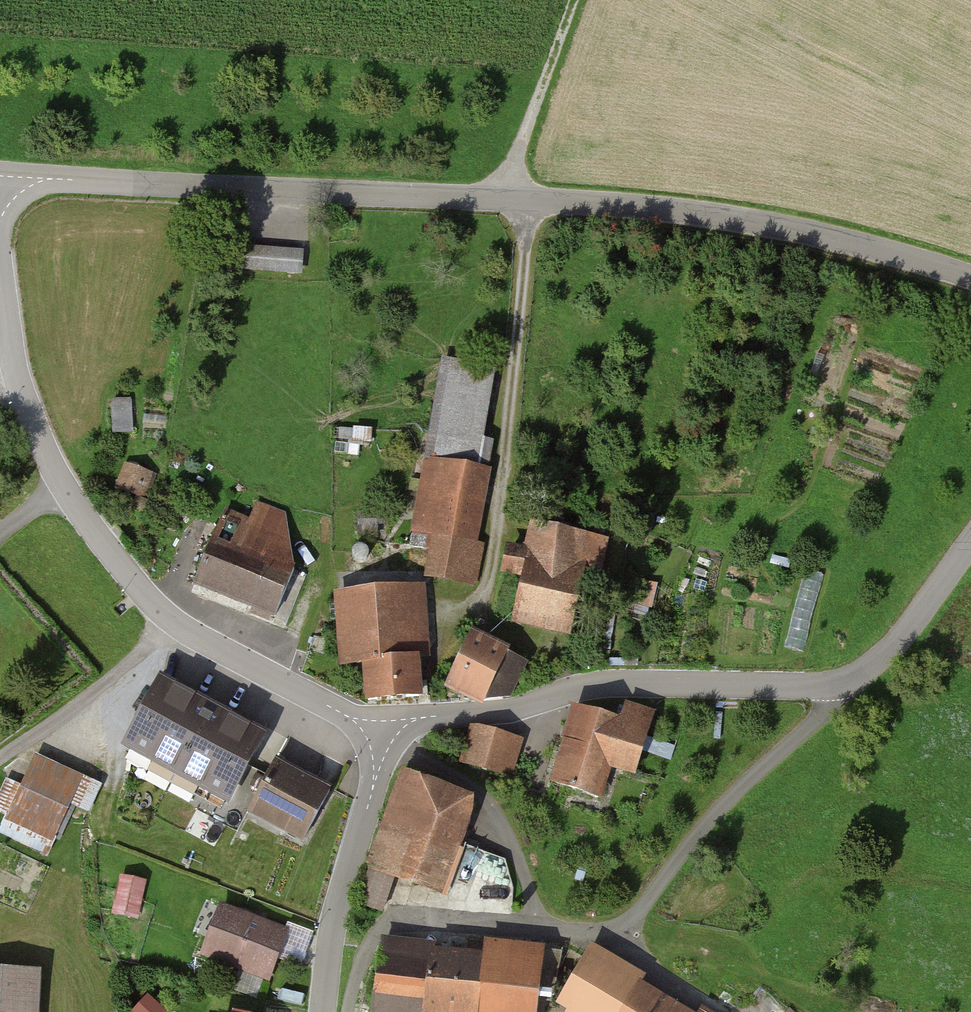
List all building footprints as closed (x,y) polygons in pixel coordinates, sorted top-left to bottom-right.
[(249,272),(305,273),(305,249),(250,247),(249,272)] [(492,373),(440,364),(409,535),(429,539),(422,580),(476,589),(484,545),(476,544),(489,471),(476,468),(492,373)] [(112,398),(114,432),(135,431),(133,397),(112,398)] [(116,483),(145,497),(156,474),(127,460),(116,483)] [(250,522),(223,509),(190,590),(270,622),(288,570),(285,515),(259,504),(250,522)] [(574,533),(527,525),(523,550),(504,547),(501,565),(519,568),(510,627),(569,637),(578,578),(567,576),(574,533)] [(659,587),(638,582),(633,605),(655,609),(659,587)] [(426,585),(330,594),(337,663),(359,661),(362,702),(420,697),(417,660),(433,659),(426,585)] [(504,648),(466,632),(440,690),(478,706),(504,648)] [(516,690),(529,665),(514,657),(501,683),(516,690)] [(237,712),(151,668),(107,754),(163,782),(157,792),(239,835),(249,816),(301,842),(329,788),(279,763),(285,752),(231,724),(237,712)] [(618,720),(567,707),(546,783),(600,798),(607,772),(635,780),(653,712),(622,704),(618,720)] [(512,737),(478,728),(468,762),(502,771),(512,737)] [(84,779),(33,756),(4,820),(55,843),(84,779)] [(472,800),(407,776),(360,901),(382,909),(394,876),(438,892),(472,800)] [(140,919),(149,880),(122,874),(113,913),(140,919)] [(289,928),(219,903),(199,957),(270,982),(289,928)] [(539,959),(485,955),(486,944),(468,942),(465,957),(381,949),(372,1011),(532,1011),(539,959)] [(639,985),(644,976),(588,946),(549,1008),(557,1011),(682,1011),(639,985)] [(0,968),(0,1011),(37,1011),(39,970),(0,968)] [(135,1011),(169,1011),(149,995),(135,1011)]
